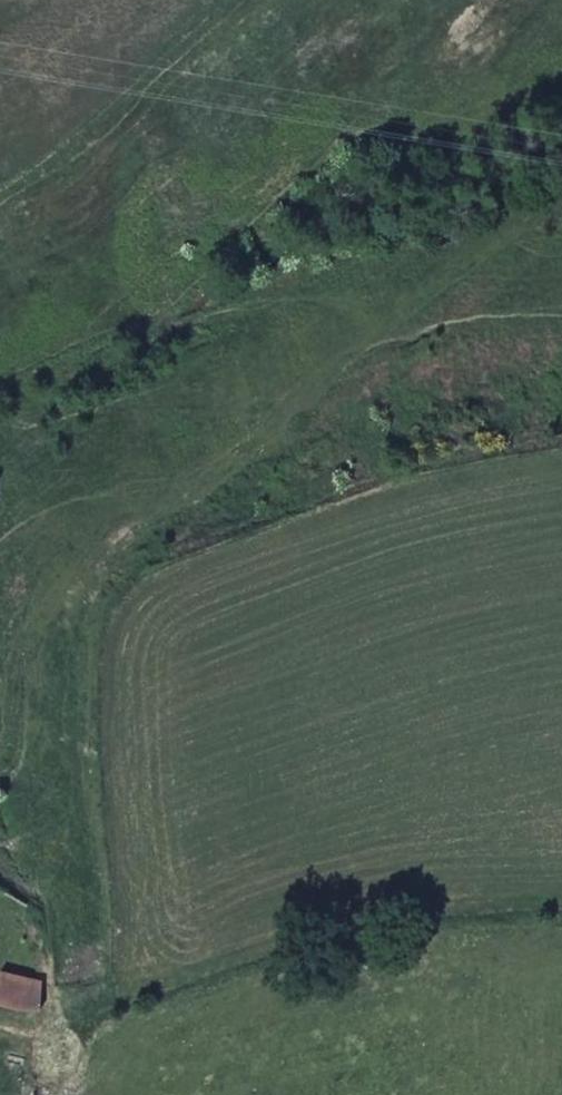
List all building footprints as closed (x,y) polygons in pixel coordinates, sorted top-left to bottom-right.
[(43,1005),(43,976),(0,969),(0,999),(19,1005),(43,1005)]
